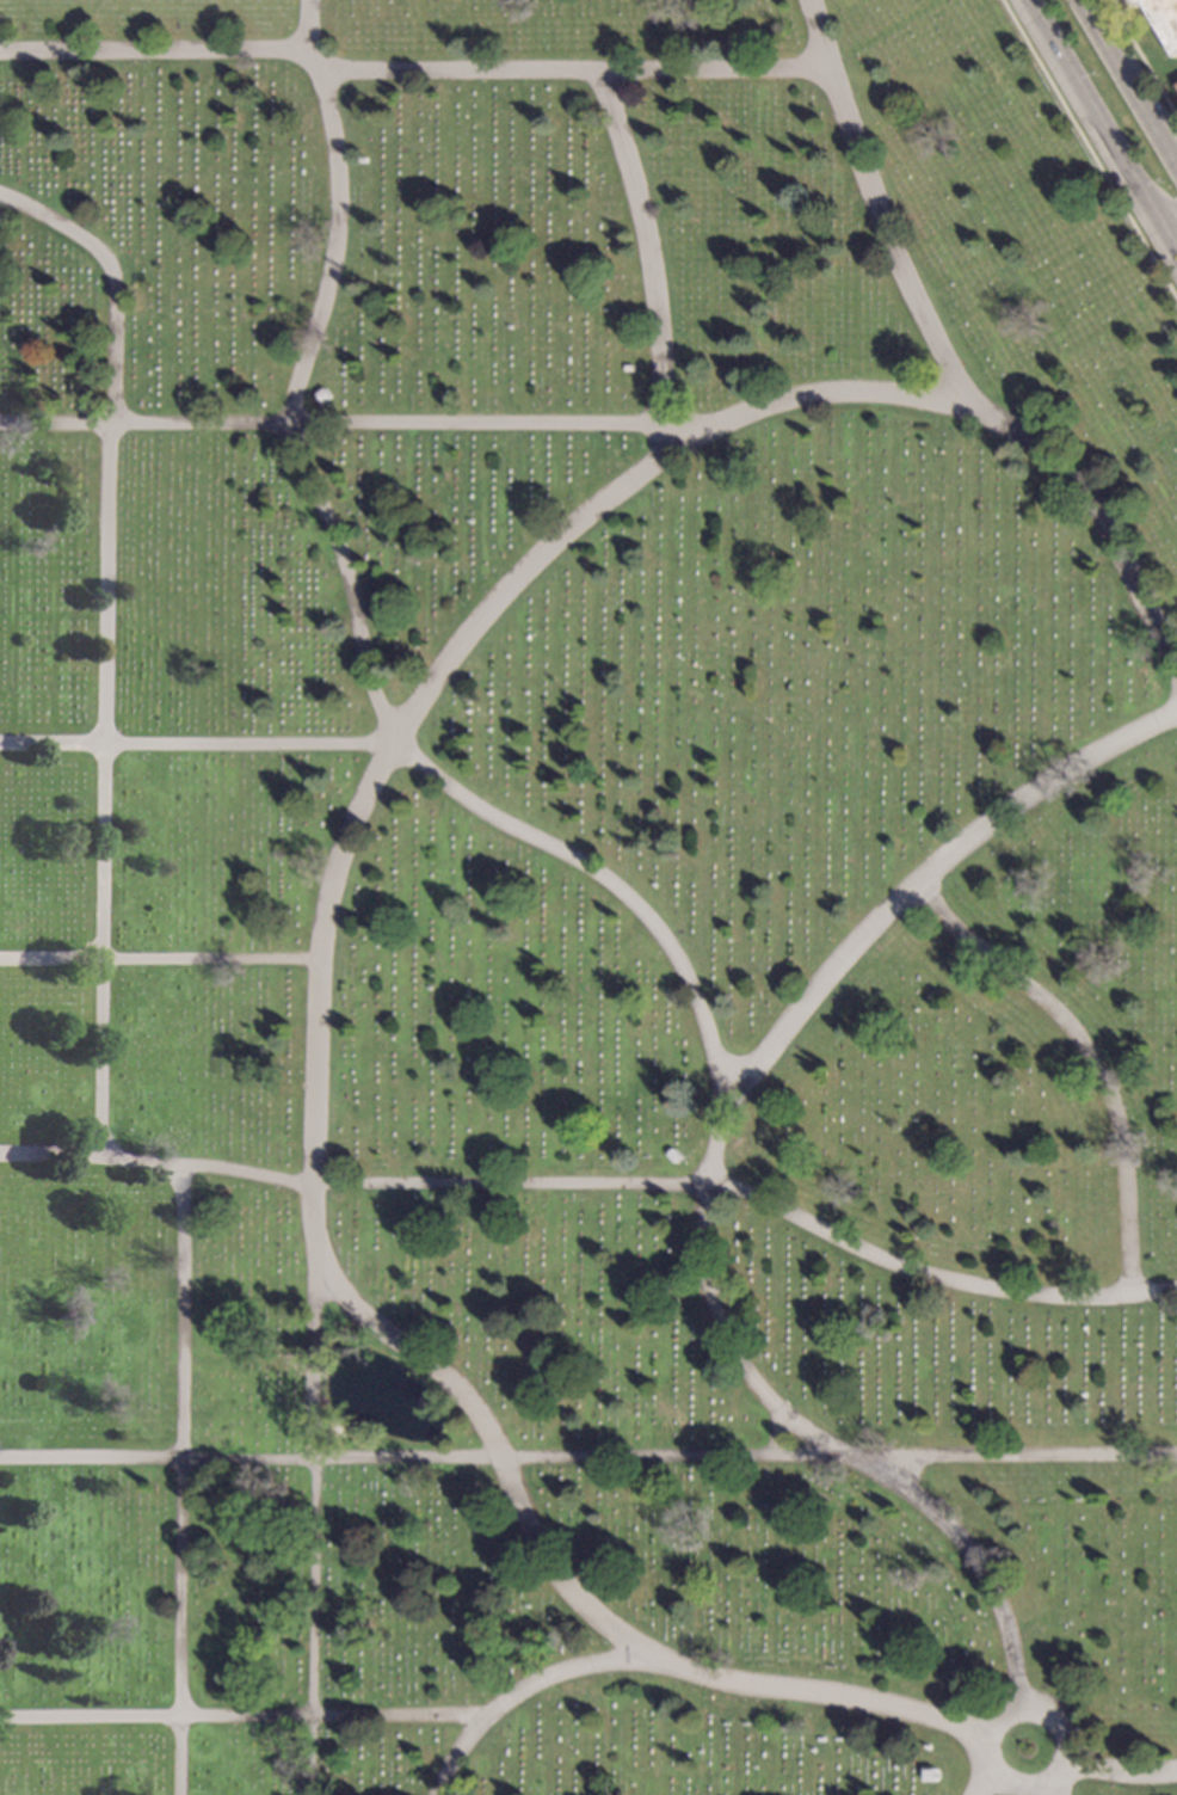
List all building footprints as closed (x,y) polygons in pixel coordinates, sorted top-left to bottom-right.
[(1136,7),(1132,0),(1176,0),(1176,56),(1145,2),(1136,7)] [(329,397),(321,402),(315,395),(323,388),(329,397)] [(680,1157),(674,1163),(666,1154),(673,1149),(680,1157)] [(935,1782),(923,1782),(923,1770),(935,1769),(935,1782)]
